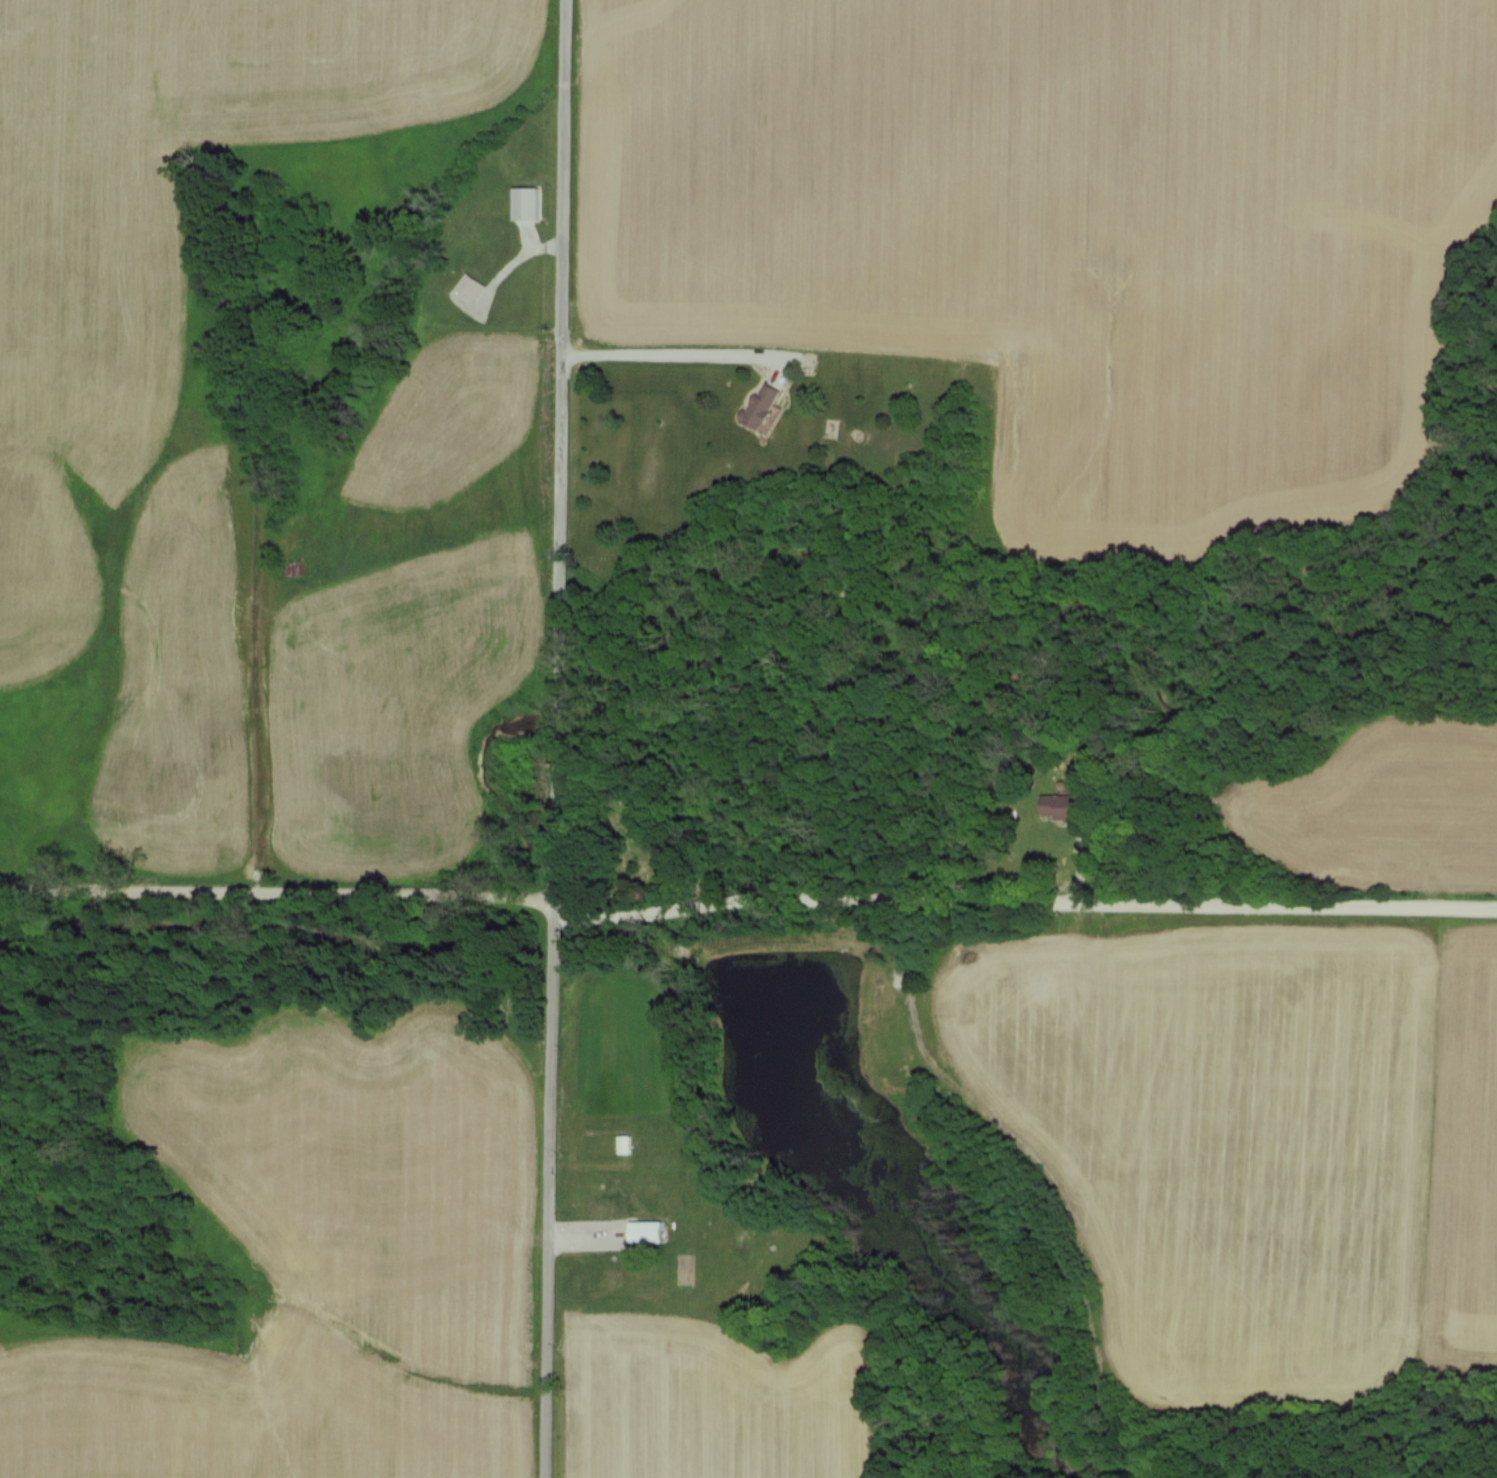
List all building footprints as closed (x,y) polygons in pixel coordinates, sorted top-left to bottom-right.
[(476,299),(487,284),(469,271),(458,287),(476,299)] [(1040,813),(1072,814),(1072,794),(1040,792),(1040,813)] [(627,1220),(628,1237),(664,1235),(663,1219),(627,1220)]
